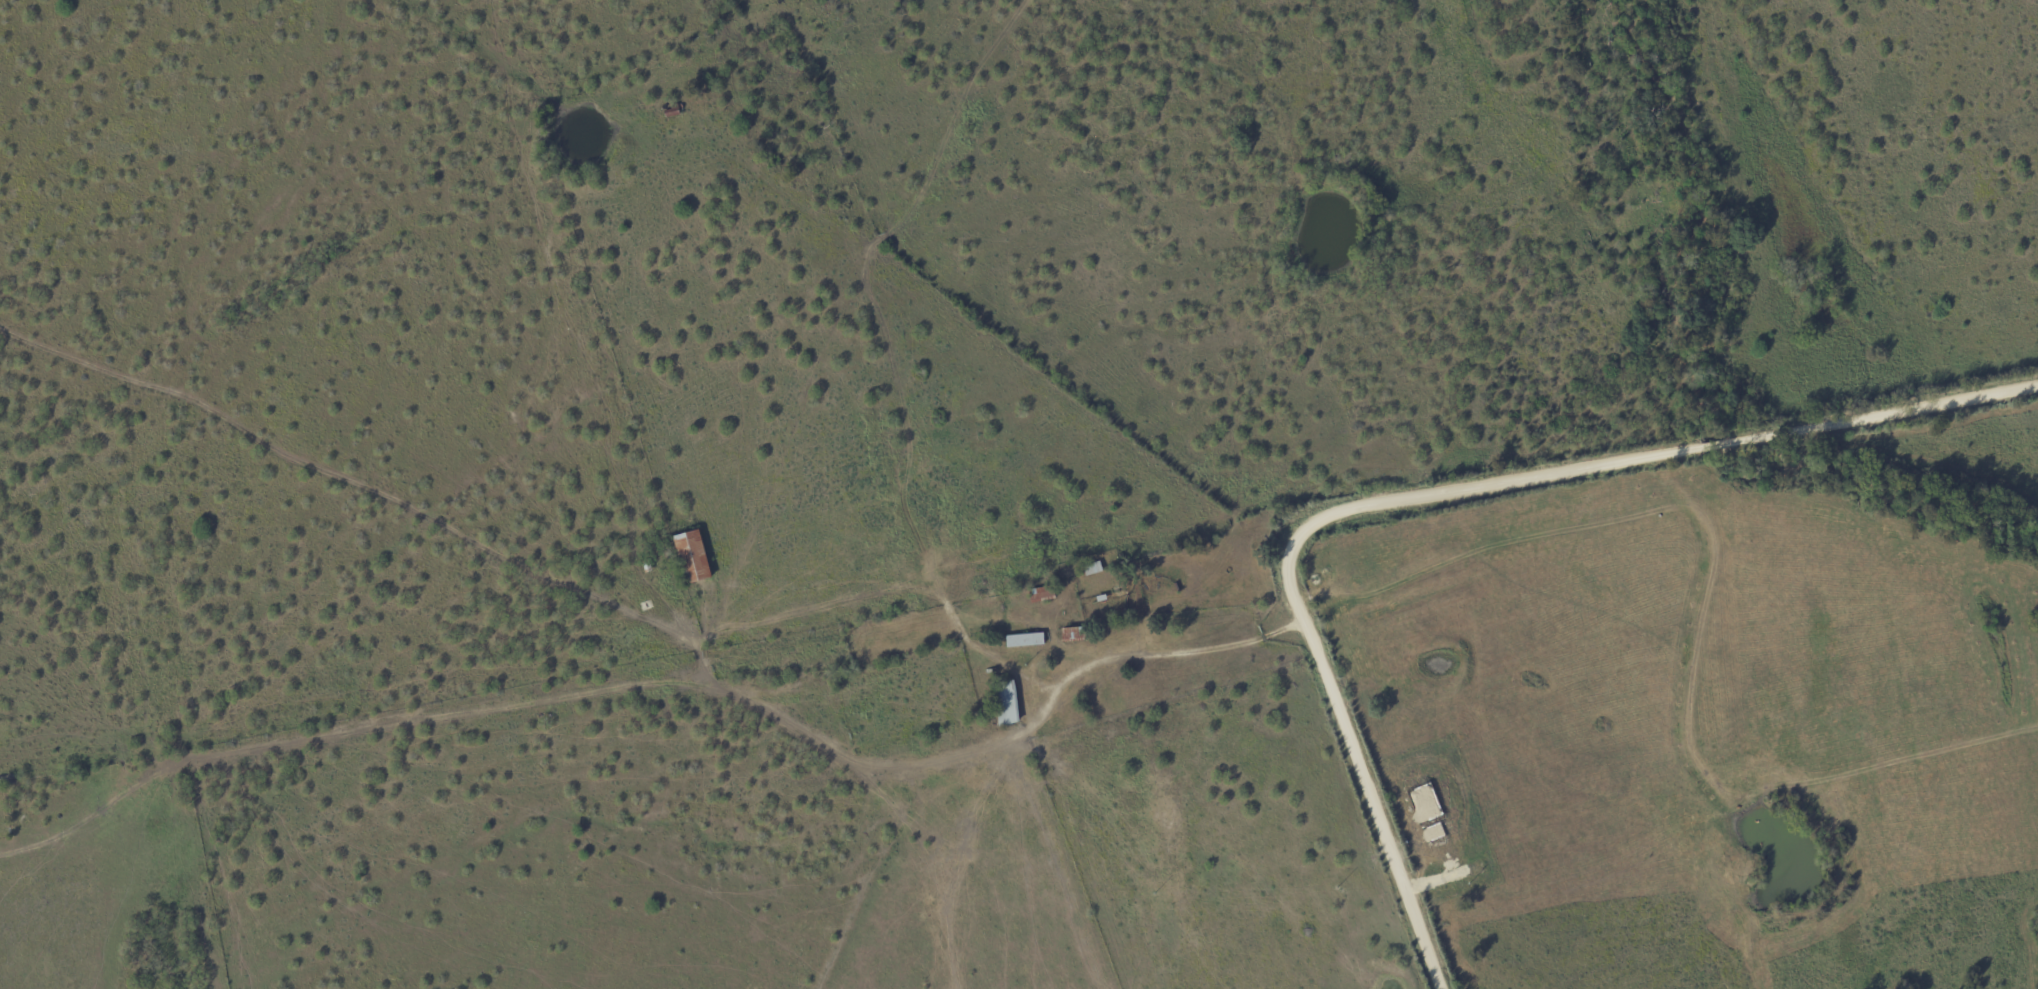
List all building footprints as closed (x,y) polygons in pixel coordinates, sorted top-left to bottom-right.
[(1086,628),(1063,629),(1064,644),(1087,643),(1086,628)] [(1008,649),(1046,645),(1044,632),(1007,637),(1008,649)] [(1021,724),(1016,681),(994,684),(999,726),(1021,724)]
